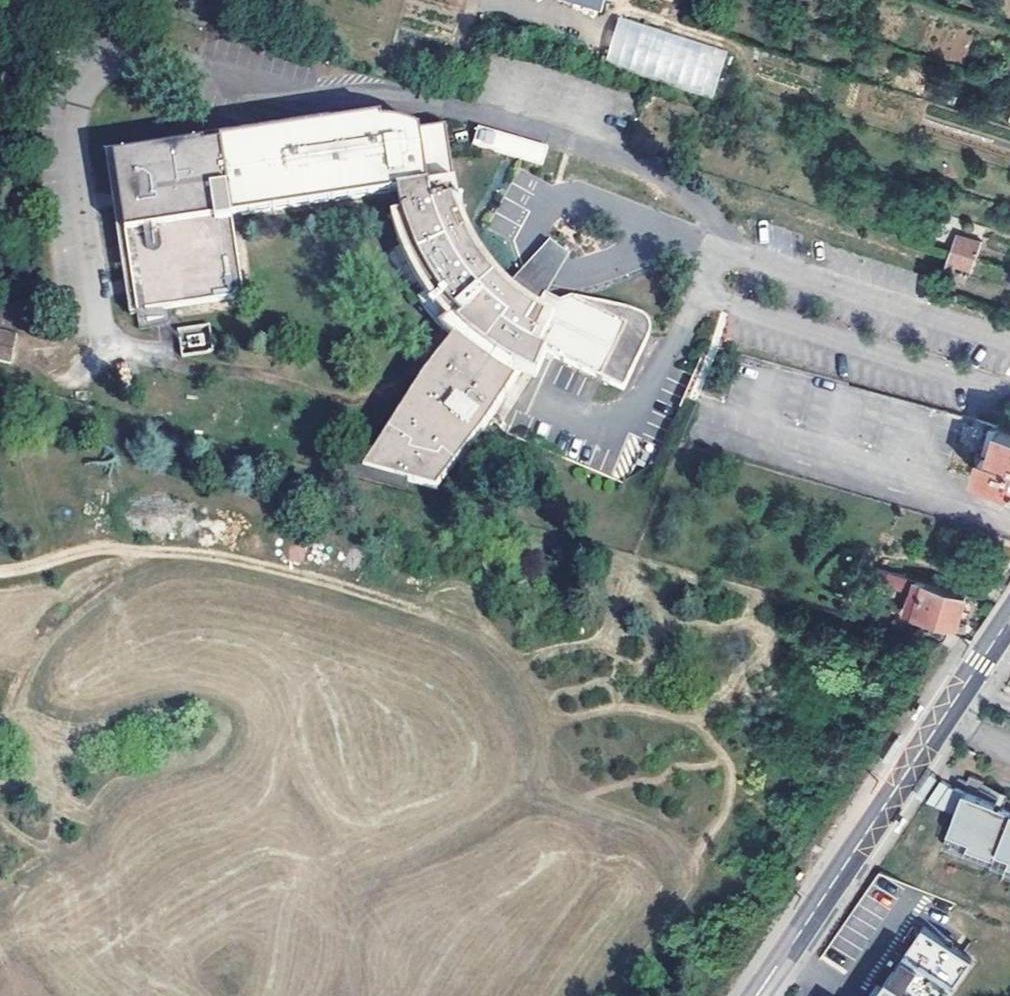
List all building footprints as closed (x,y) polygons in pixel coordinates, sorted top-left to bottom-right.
[(601,14),(605,0),(552,0),(601,14)] [(606,62),(714,99),(726,53),(620,18),(606,62)] [(378,479),(449,499),(479,437),(520,372),(536,379),(548,355),(604,380),(627,325),(569,301),(558,305),(522,278),(512,289),(502,280),(494,272),(485,259),(476,244),(469,229),(462,214),(457,198),(455,187),(452,171),(450,148),(448,130),(421,133),(413,128),(404,126),(393,124),(385,123),(384,119),(110,163),(136,326),(250,308),(233,221),(399,196),(402,218),(391,221),(397,240),(410,265),(420,285),(425,293),(419,300),(441,331),(454,340),(418,388),(378,479)] [(481,130),(475,148),(545,170),(550,152),(481,130)] [(981,243),(958,234),(952,251),(968,256),(976,259),(981,243)] [(968,256),(952,251),(948,265),(964,270),(968,256)] [(209,322),(177,327),(181,354),(213,349),(209,322)] [(11,362),(17,331),(0,328),(0,360),(11,362)] [(987,423),(985,433),(990,435),(989,439),(983,437),(979,451),(985,453),(978,478),(1009,487),(1009,429),(987,423)] [(881,570),(877,583),(914,595),(907,615),(964,633),(966,627),(959,625),(969,595),(881,570)] [(965,791),(949,832),(971,841),(968,848),(995,859),(998,852),(1009,857),(1009,808),(965,791)] [(926,922),(877,994),(876,995),(948,995),(976,957),(926,922)]
